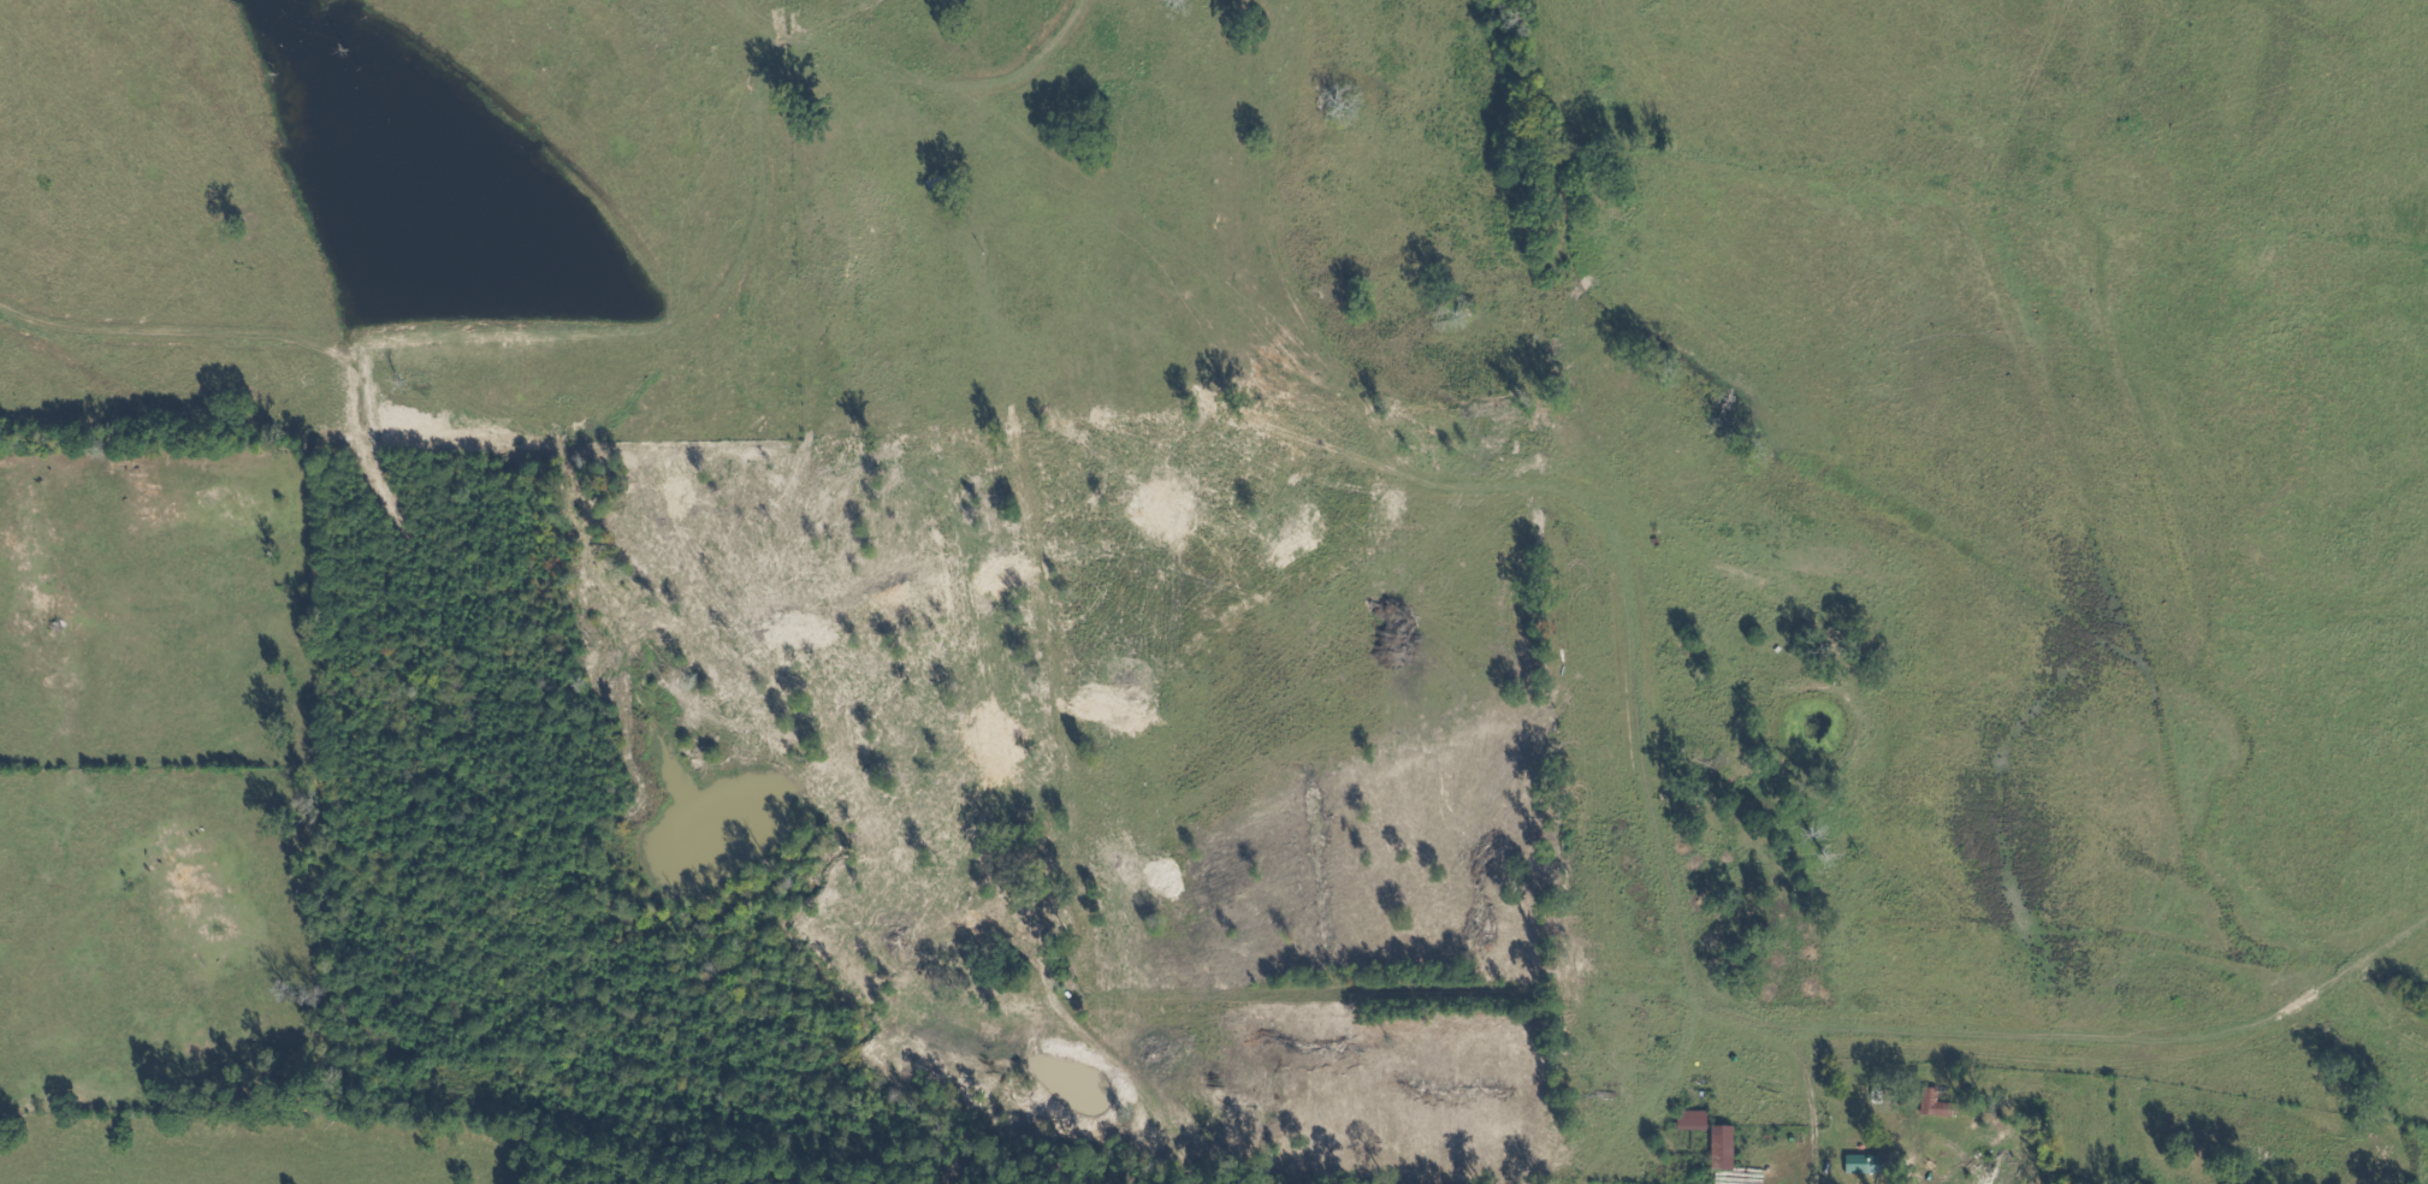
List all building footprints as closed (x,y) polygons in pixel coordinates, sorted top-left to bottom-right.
[(927,191),(950,185),(946,172),(924,179),(927,191)] [(1947,1117),(1950,1103),(1934,1100),(1936,1087),(1920,1084),(1915,1111),(1947,1117)] [(1674,1128),(1704,1128),(1704,1109),(1674,1109),(1674,1128)] [(1731,1168),(1731,1124),(1707,1124),(1707,1168),(1731,1168)] [(1886,1156),(1831,1155),(1831,1166),(1886,1167),(1886,1156)]
